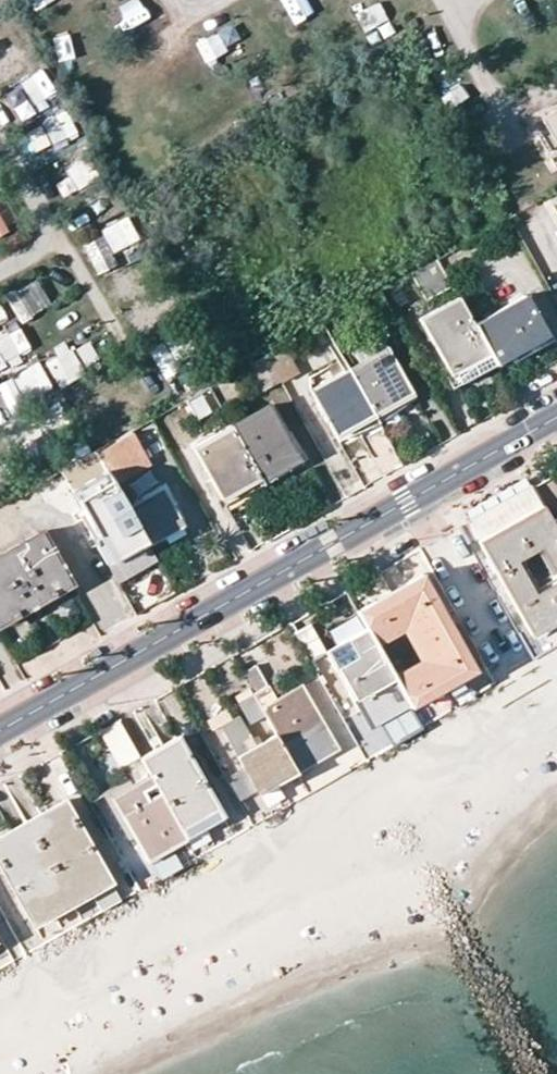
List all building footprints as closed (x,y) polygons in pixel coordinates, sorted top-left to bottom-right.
[(53,2),(52,0),(24,0),(30,13),(53,2)] [(352,4),(367,34),(396,20),(387,0),(360,0),(352,4)] [(393,9),(411,0),(389,0),(393,9)] [(112,42),(136,34),(127,7),(102,15),(112,42)] [(27,44),(5,50),(13,75),(35,68),(27,44)] [(62,72),(71,89),(89,80),(80,62),(62,72)] [(542,119),(547,129),(537,134),(554,166),(556,164),(556,110),(542,119)] [(39,161),(74,145),(59,113),(24,129),(39,161)] [(52,176),(61,195),(90,182),(82,163),(52,176)] [(0,202),(0,235),(19,225),(5,199),(0,202)] [(96,263),(142,242),(127,211),(82,232),(96,263)] [(410,273),(425,300),(452,285),(437,258),(417,269),(410,273)] [(5,297),(20,323),(51,306),(37,280),(5,297)] [(378,291),(364,299),(376,321),(382,324),(393,317),(378,291)] [(473,324),(495,363),(525,346),(545,334),(524,295),(473,324)] [(419,319),(422,324),(456,385),(474,375),(495,363),(473,324),(468,316),(458,297),(419,319)] [(4,371),(29,359),(16,331),(0,338),(0,363),(4,371)] [(91,343),(46,362),(56,386),(101,367),(91,343)] [(280,382),(296,373),(281,345),(264,354),(280,382)] [(394,402),(410,392),(386,349),(349,370),(373,413),(394,402)] [(263,392),(280,382),(264,354),(247,364),(263,392)] [(17,374),(25,399),(49,391),(40,366),(17,374)] [(373,413),(349,370),(311,391),(335,435),(373,413)] [(222,410),(241,399),(227,375),(225,376),(208,386),(220,407),(222,410)] [(220,407),(208,386),(181,400),(193,421),(220,407)] [(269,405),(231,426),(258,473),(279,463),(296,454),(269,405)] [(258,473),(231,426),(193,447),(203,467),(218,495),(239,483),(258,473)] [(135,438),(129,430),(94,450),(112,482),(148,462),(135,438)] [(94,450),(58,470),(97,541),(93,542),(104,563),(124,551),(145,540),(143,537),(132,516),(127,508),(112,482),(94,450)] [(550,521),(531,487),(490,510),(470,522),(517,605),(532,632),(556,618),(556,533),(550,521)] [(177,516),(162,489),(127,508),(132,516),(143,537),(164,524),(177,516)] [(31,606),(69,585),(40,532),(0,555),(0,623),(31,606)] [(156,558),(145,540),(124,551),(104,563),(115,581),(156,558)] [(373,644),(401,630),(407,627),(425,658),(418,661),(391,676),(405,701),(409,708),(418,703),(414,694),(446,678),(449,685),(476,670),(445,615),(455,611),(419,549),(389,566),(344,592),(364,628),(373,644)] [(418,661),(425,658),(407,627),(401,630),(418,661)] [(405,701),(391,676),(373,644),(364,628),(342,641),(351,657),(333,668),(357,708),(364,705),(372,719),(405,701)] [(351,657),(342,641),(324,652),(333,668),(351,657)] [(265,717),(275,735),(293,769),(331,747),(300,690),(276,702),(256,666),(241,674),(252,694),(265,717)] [(449,685),(446,678),(414,694),(418,703),(449,685)] [(251,724),(265,717),(252,694),(238,703),(251,724)] [(390,739),(416,727),(409,712),(383,723),(390,739)] [(220,727),(239,762),(257,795),(276,784),(250,739),(237,718),(232,719),(220,727)] [(258,735),(250,739),(276,784),(296,773),(293,769),(275,735),(262,742),(258,735)] [(140,759),(180,831),(217,810),(176,739),(157,750),(140,759)] [(140,759),(139,758),(120,769),(127,780),(107,791),(147,860),(185,839),(180,831),(140,759)] [(69,905),(108,884),(60,796),(37,809),(40,816),(25,824),(69,905)] [(222,819),(217,810),(180,831),(185,839),(222,819)] [(0,828),(0,867),(32,926),(69,905),(25,824),(10,832),(6,825),(0,828)]
